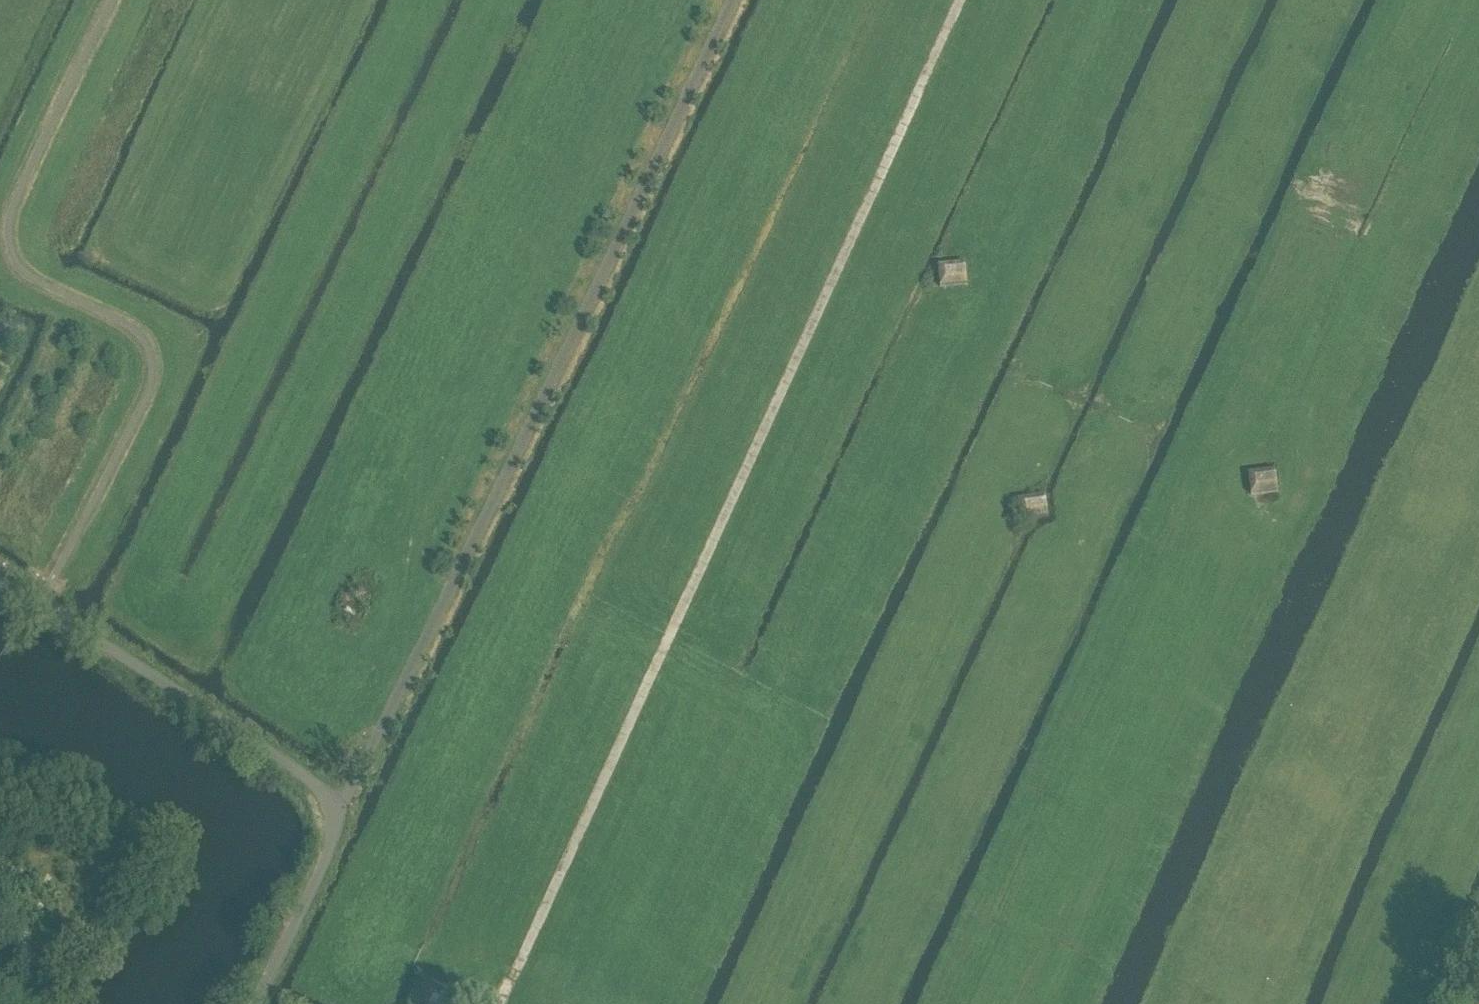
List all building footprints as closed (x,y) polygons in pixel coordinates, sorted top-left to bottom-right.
[(972,266),(939,268),(940,292),(974,290),(972,266)] [(1281,474),(1250,477),(1253,497),(1283,493),(1281,474)] [(1052,500),(1019,503),(1020,524),(1053,521),(1052,500)]
